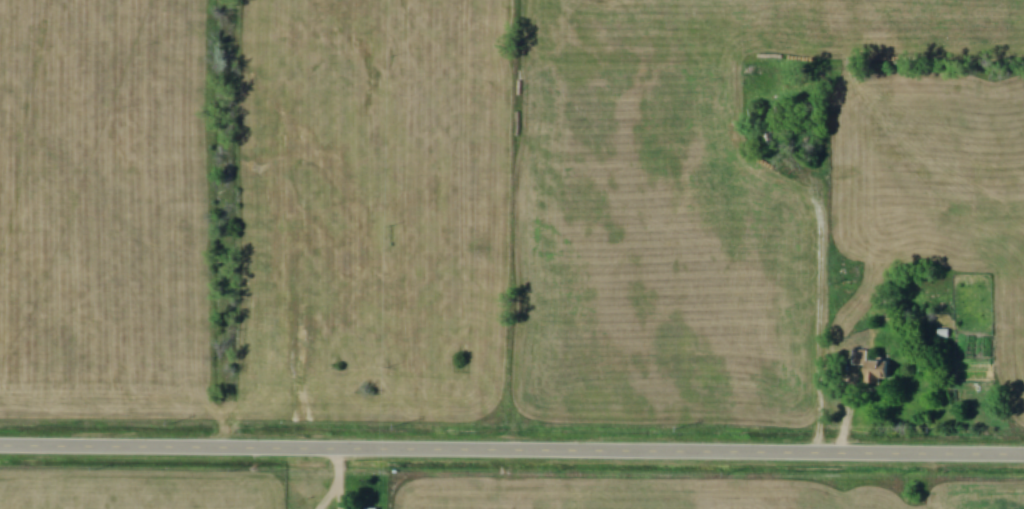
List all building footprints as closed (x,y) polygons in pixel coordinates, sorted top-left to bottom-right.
[(890,363),(868,363),(868,352),(854,352),(854,367),(868,367),(868,385),(890,385),(890,363)]
